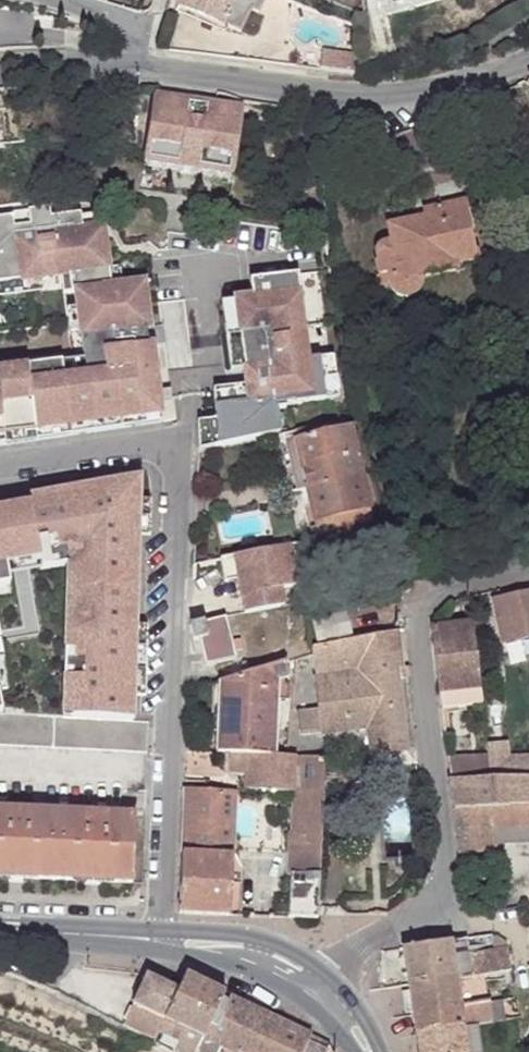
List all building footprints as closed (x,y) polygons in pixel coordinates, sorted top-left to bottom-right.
[(177,4),(234,29),(236,23),(238,24),(242,14),(244,15),(247,8),(235,3),(237,0),(179,0),(177,4)] [(78,62),(81,31),(58,28),(56,49),(41,47),(39,58),(78,62)] [(5,64),(34,63),(33,46),(5,47),(5,64)] [(360,61),(341,58),(341,55),(322,53),(320,70),(359,74),(360,61)] [(178,89),(154,91),(142,164),(229,178),(237,111),(193,104),(196,92),(178,89)] [(223,96),(196,92),(193,104),(237,111),(240,102),(223,96)] [(421,219),(387,226),(391,243),(384,245),(379,247),(375,253),(376,262),(374,262),(378,276),(387,274),(389,283),(393,291),(400,296),(408,295),(414,292),(419,286),(420,279),(454,271),(452,266),(476,260),(476,257),(474,258),(470,238),(477,235),(470,202),(420,213),(421,219)] [(0,219),(0,285),(39,279),(58,276),(60,294),(72,292),(74,309),(77,328),(81,359),(83,375),(61,377),(59,362),(0,370),(0,439),(34,434),(67,430),(96,426),(121,422),(159,417),(158,403),(157,394),(150,347),(147,347),(144,331),(148,330),(142,284),(120,287),(109,289),(101,227),(94,228),(93,215),(82,216),(82,214),(52,218),(50,208),(29,211),(29,215),(12,217),(0,219)] [(120,287),(118,268),(107,270),(109,289),(120,287)] [(387,274),(378,276),(380,285),(389,283),(387,274)] [(214,424),(217,450),(279,436),(277,412),(286,410),(286,406),(325,401),(319,359),(308,361),(297,275),(249,281),(251,298),(234,301),(243,371),(245,387),(222,390),(223,408),(213,409),(214,424)] [(39,279),(0,285),(0,298),(41,292),(39,279)] [(230,373),(243,371),(234,301),(220,303),(230,373)] [(77,328),(74,309),(63,310),(66,329),(77,328)] [(333,357),(319,359),(325,401),(339,399),(333,357)] [(83,375),(81,359),(59,362),(61,377),(83,375)] [(212,392),(213,409),(223,408),(222,390),(212,392)] [(170,401),(169,393),(157,394),(158,403),(170,401)] [(161,425),(159,417),(121,422),(96,426),(67,430),(34,434),(0,439),(0,447),(161,425)] [(197,425),(198,454),(217,450),(214,424),(197,425)] [(348,431),(293,444),(302,492),(359,479),(348,431)] [(293,444),(276,449),(287,496),(292,495),(302,492),(293,444)] [(83,495),(27,505),(39,572),(75,565),(72,651),(62,651),(62,681),(71,681),(70,719),(131,721),(139,478),(81,489),(83,495)] [(359,479),(302,492),(309,524),(311,524),(366,510),(359,479)] [(366,510),(311,524),(314,542),(371,529),(366,510)] [(299,545),(288,547),(292,568),(303,566),(299,545)] [(288,547),(233,559),(237,581),(240,598),(280,590),(297,587),(292,568),(288,547)] [(409,556),(401,558),(402,565),(410,563),(409,556)] [(237,581),(233,559),(219,561),(224,584),(237,581)] [(402,565),(397,567),(400,581),(416,577),(412,563),(410,563),(402,565)] [(240,598),(244,616),(284,608),(280,590),(240,598)] [(490,603),(500,644),(528,638),(528,594),(490,603)] [(343,617),(311,624),(316,644),(347,637),(343,617)] [(205,641),(197,642),(203,670),(233,662),(232,655),(230,645),(224,620),(202,625),(202,627),(205,641)] [(470,624),(433,628),(431,632),(439,692),(479,689),(470,624)] [(202,627),(189,629),(192,643),(197,642),(205,641),(202,627)] [(395,631),(310,649),(311,653),(314,678),(395,669),(400,669),(395,631)] [(236,644),(230,645),(232,655),(238,653),(236,644)] [(284,663),(218,683),(214,754),(228,754),(274,756),(276,699),(272,698),(273,683),(288,678),(284,663)] [(395,669),(314,678),(318,711),(320,732),(321,734),(366,728),(368,742),(377,741),(379,753),(404,750),(395,669)] [(479,689),(439,692),(441,708),(481,704),(479,689)] [(318,711),(310,712),(312,733),(320,732),(318,711)] [(310,712),(296,714),(299,736),(312,733),(310,712)] [(146,753),(148,722),(131,721),(70,719),(0,717),(0,748),(146,753)] [(377,741),(368,742),(370,753),(366,753),(367,758),(371,757),(371,754),(379,753),(377,741)] [(274,756),(228,754),(226,775),(243,777),(242,790),(291,793),(322,793),(324,758),(315,757),(284,756),(274,756)] [(488,755),(447,756),(449,779),(491,778),(488,755)] [(506,778),(503,808),(528,806),(528,777),(506,778)] [(491,778),(449,779),(453,809),(493,808),(503,808),(506,778),(491,778)] [(229,795),(181,792),(178,855),(203,855),(203,848),(228,849),(231,798),(229,795)] [(322,793),(291,793),(289,831),(320,831),(322,793)] [(493,808),(495,843),(528,843),(528,806),(503,808),(493,808)] [(493,808),(453,809),(458,855),(495,851),(495,843),(493,808)] [(0,810),(0,878),(131,885),(134,816),(0,810)] [(320,831),(289,831),(288,853),(319,855),(320,831)] [(203,855),(178,855),(176,913),(226,917),(226,909),(227,895),(228,849),(203,848),(203,855)] [(319,855),(288,853),(287,872),(318,873),(319,855)] [(318,873),(287,872),(285,918),(316,919),(318,873)] [(447,941),(400,948),(406,985),(481,976),(507,971),(503,949),(489,950),(465,954),(463,939),(447,941)] [(481,976),(406,985),(410,1014),(483,1003),(481,976)] [(121,1027),(153,1041),(157,1032),(177,1040),(172,1051),(221,1051),(223,1048),(204,1040),(222,996),(182,977),(176,992),(144,977),(121,1027)] [(222,996),(204,1040),(223,1048),(231,1051),(330,1051),(326,1046),(324,1050),(304,1042),(307,1034),(222,996)] [(483,1003),(410,1014),(413,1034),(461,1028),(461,1026),(488,1022),(487,1002),(483,1003)] [(461,1028),(465,1051),(477,1051),(474,1026),(461,1028)] [(413,1034),(416,1051),(465,1051),(461,1028),(413,1034)] [(157,1032),(153,1041),(172,1050),(177,1040),(157,1032)] [(324,1041),(307,1034),(304,1042),(324,1050),(326,1046),(324,1041)]
